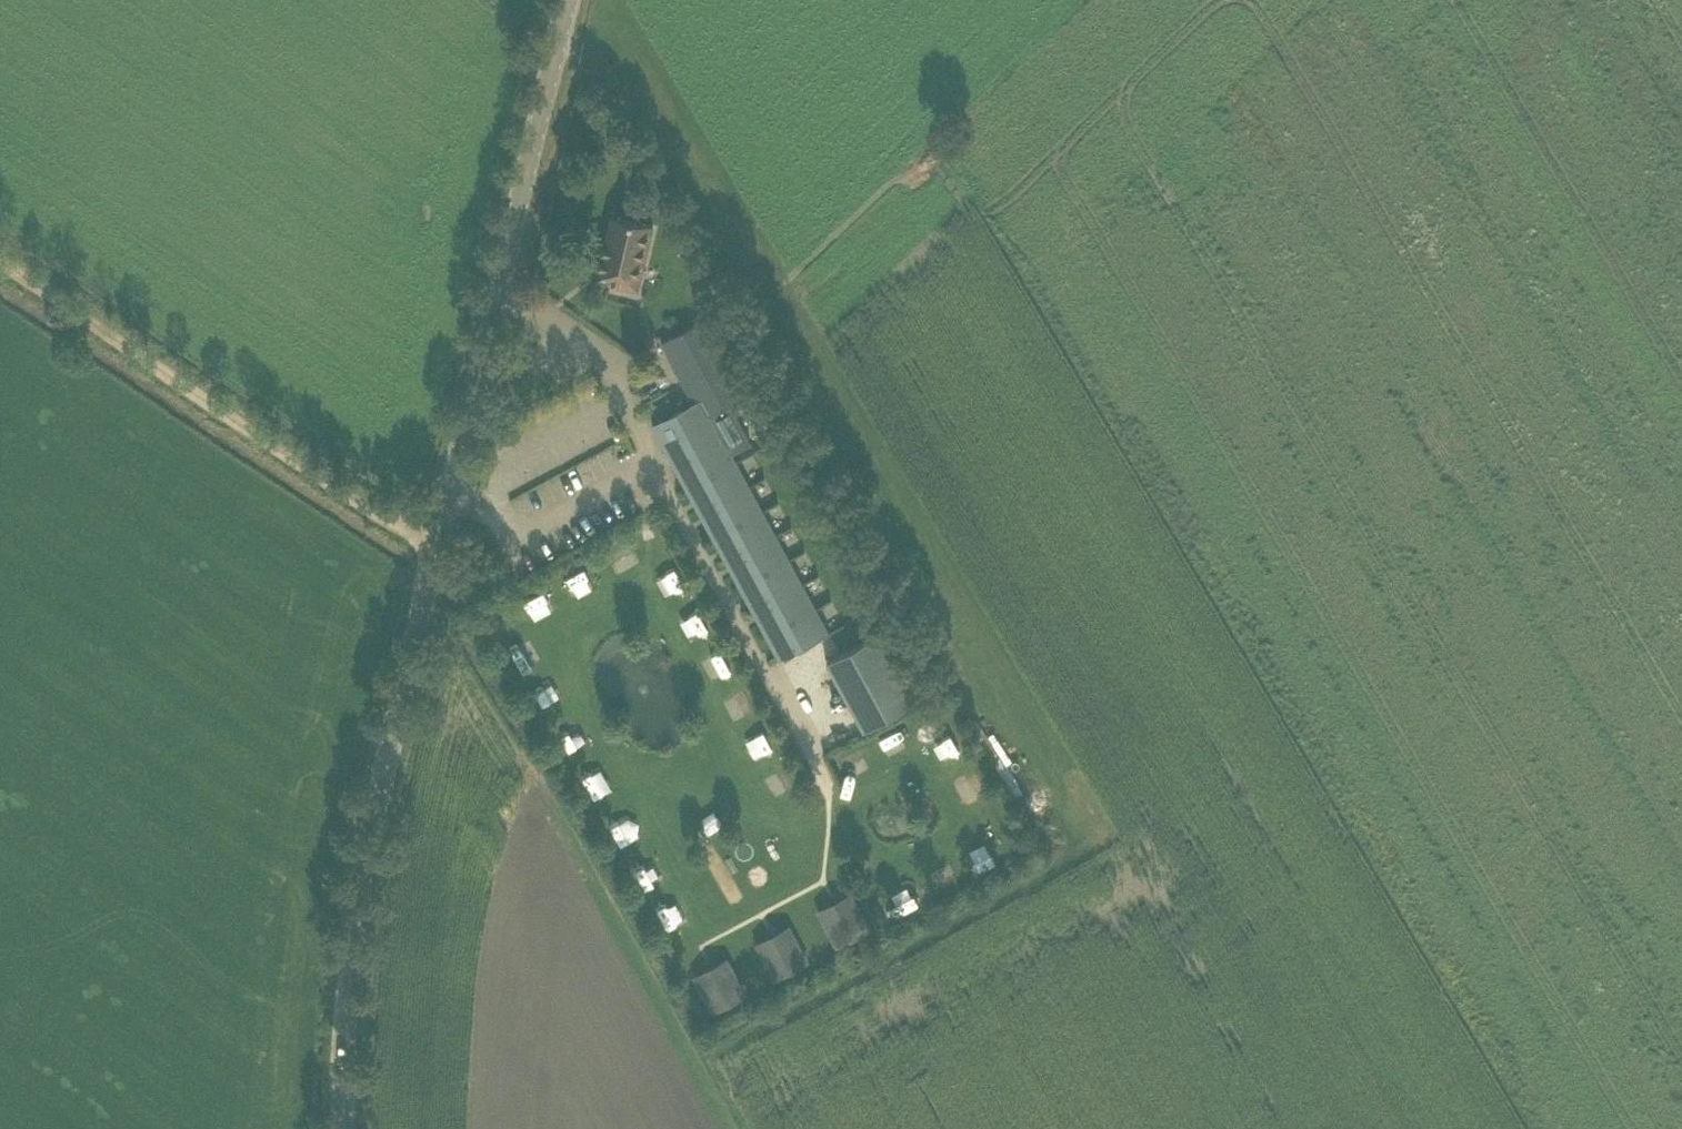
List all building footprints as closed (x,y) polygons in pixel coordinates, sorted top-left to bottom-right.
[(592,278),(637,289),(653,224),(612,214),(606,239),(602,238),(592,278)] [(652,424),(662,443),(779,659),(829,632),(711,412),(745,394),(704,319),(661,342),(694,402),(652,424)] [(826,661),(863,730),(912,703),(875,634),(826,661)] [(570,749),(587,739),(580,727),(563,737),(570,749)] [(748,732),(752,749),(772,744),(768,727),(748,732)] [(587,775),(598,792),(615,781),(604,764),(587,775)] [(770,791),(794,781),(786,764),(763,774),(770,791)] [(976,861),(951,874),(964,898),(996,881),(990,871),(983,875),(976,861)] [(917,893),(893,906),(906,930),(938,913),(932,902),(925,906),(917,893)] [(682,896),(664,905),(676,928),(694,918),(682,896)] [(822,920),(836,946),(868,928),(855,902),(822,920)] [(761,952),(774,978),(806,961),(792,935),(761,952)] [(699,984),(713,1010),(745,994),(731,968),(699,984)]
